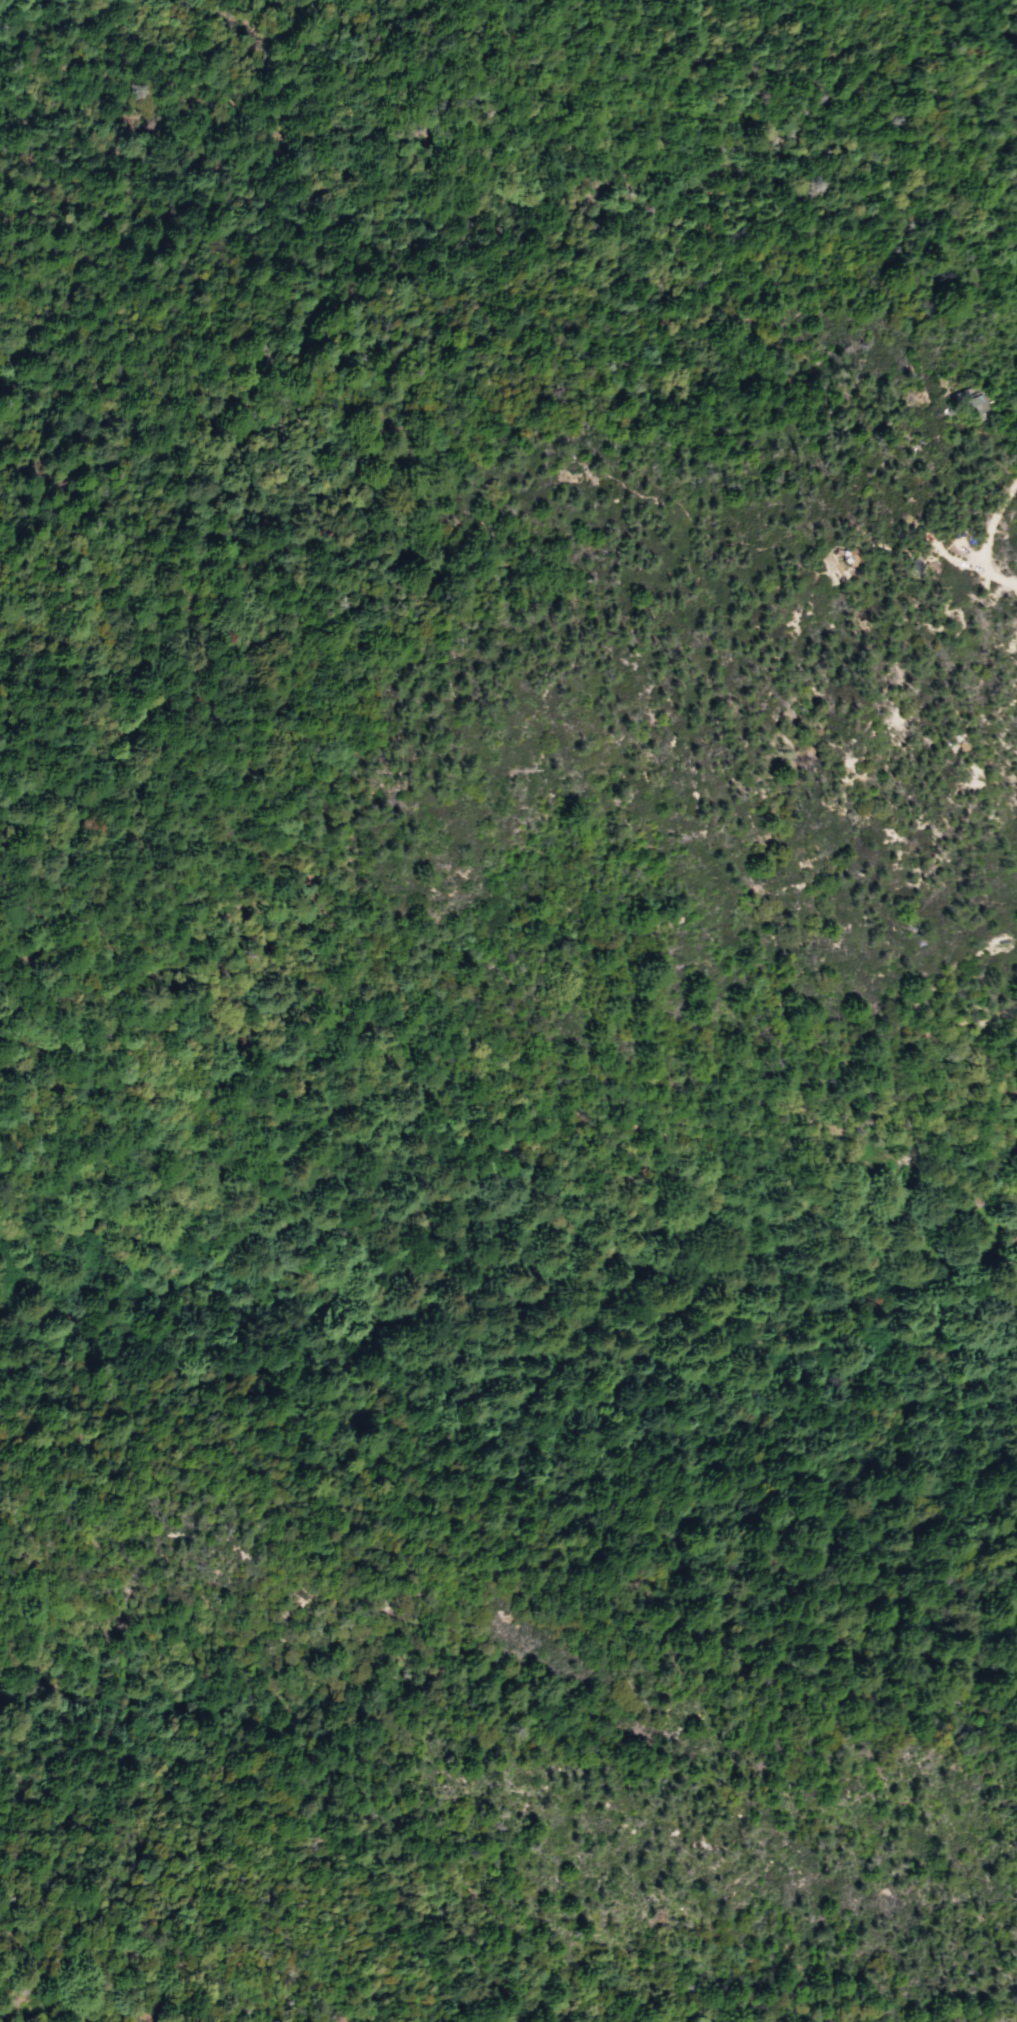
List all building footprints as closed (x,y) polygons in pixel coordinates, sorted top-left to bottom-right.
[(971,405),(984,397),(991,408),(979,417),(971,405)] [(838,565),(844,577),(863,568),(858,556),(838,565)] [(925,568),(920,578),(912,575),(917,564),(925,568)]
